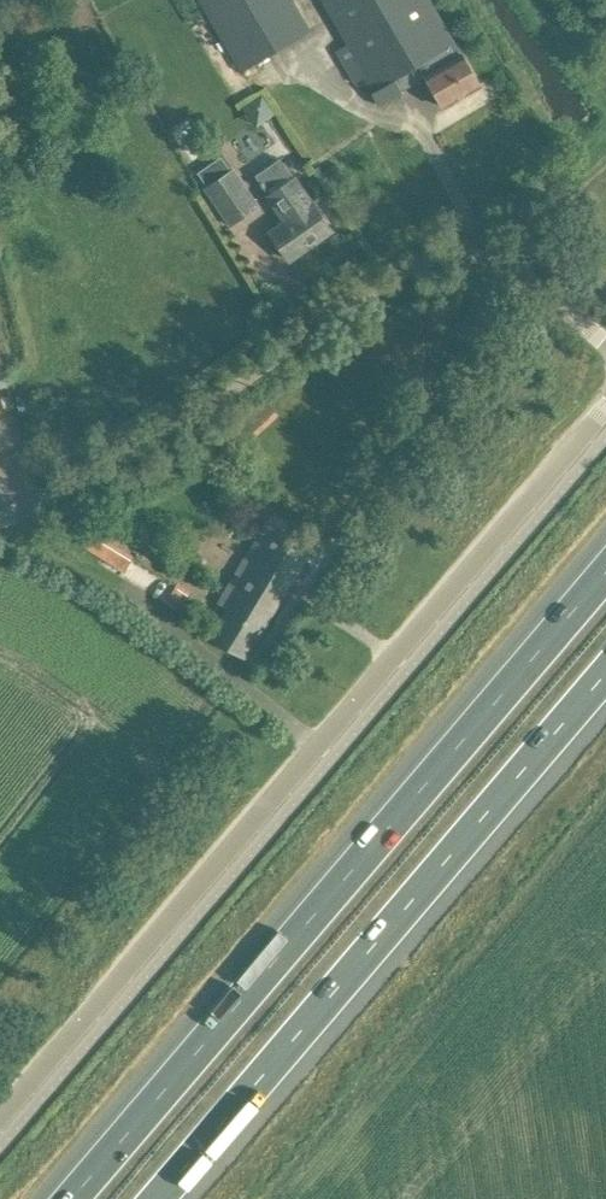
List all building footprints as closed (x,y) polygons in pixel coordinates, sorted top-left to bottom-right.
[(205,9),(241,71),(311,29),(294,0),(199,0),(205,9)] [(462,53),(431,0),(323,0),(348,45),(370,88),(377,104),(403,92),(396,78),(430,58),(436,68),(425,74),(443,106),(481,84),(468,63),(462,53)] [(263,90),(246,104),(262,124),(279,110),(263,90)] [(335,164),(320,174),(327,184),(342,175),(335,164)] [(233,169),(205,188),(230,224),(258,205),(233,169)] [(267,196),(285,222),(271,232),(289,259),(331,229),(312,203),(295,175),(267,196)] [(217,456),(234,456),(234,437),(217,437),(217,456)] [(311,550),(276,528),(210,637),(246,658),(311,550)] [(133,558),(134,556),(108,541),(98,557),(124,572),(126,570),(133,558)]
